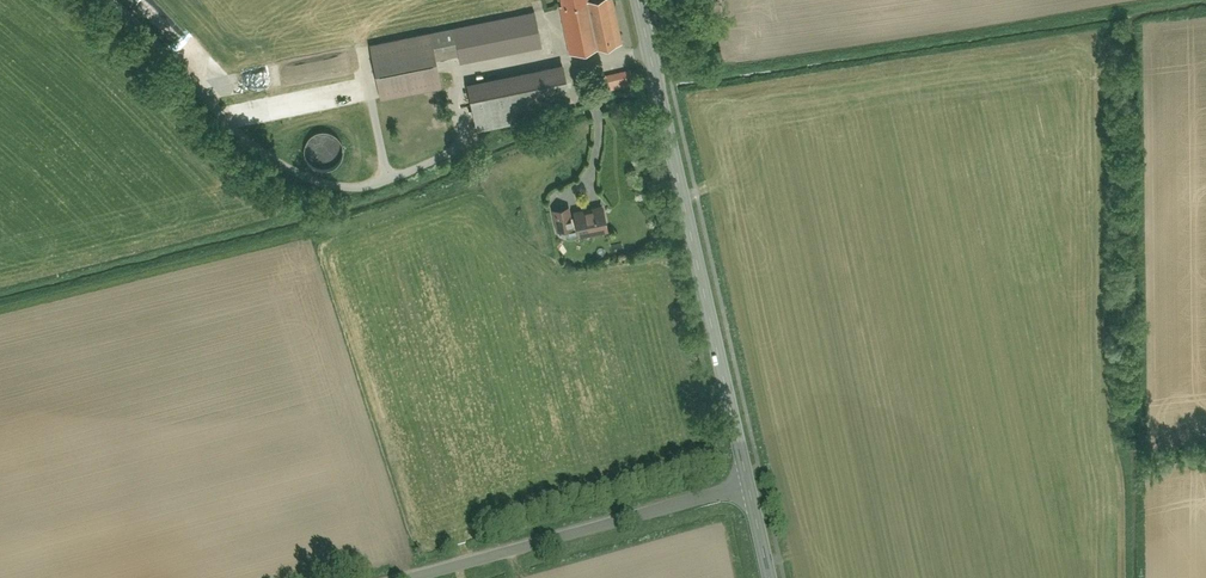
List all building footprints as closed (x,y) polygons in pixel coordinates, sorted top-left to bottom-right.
[(569,53),(601,48),(593,1),(593,0),(560,0),(569,53)] [(601,48),(626,43),(619,0),(602,0),(593,1),(601,48)] [(545,48),(539,13),(376,42),(386,97),(446,86),(442,66),(545,48)] [(472,82),(482,129),(579,109),(569,62),(472,82)] [(609,68),(613,88),(636,83),(633,64),(609,68)] [(308,146),(310,159),(317,166),(330,169),(342,163),(348,153),(347,142),(340,134),(331,129),(318,131),(310,139),(308,146)] [(578,210),(584,238),(617,230),(611,202),(578,210)] [(554,212),(557,233),(575,230),(572,209),(554,212)]
